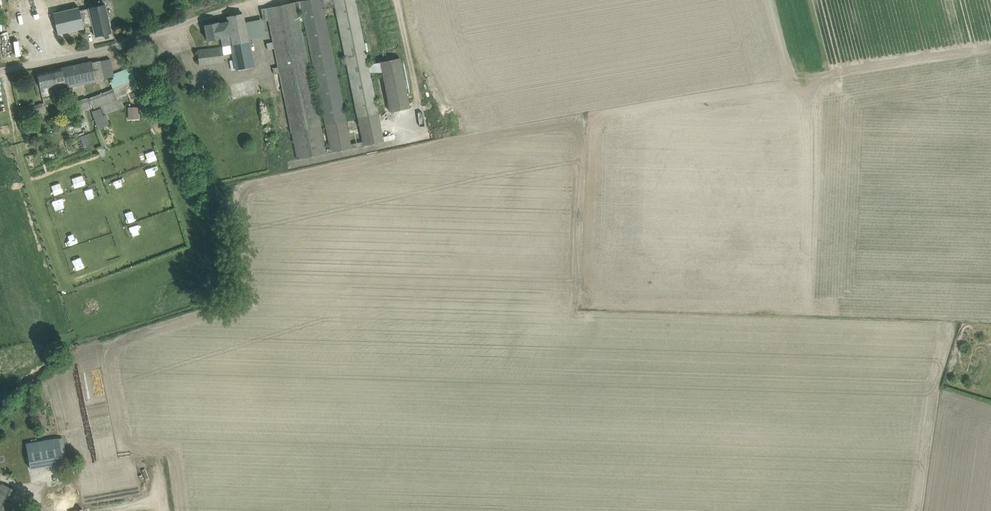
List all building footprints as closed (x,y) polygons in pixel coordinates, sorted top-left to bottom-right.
[(278,67),(273,68),(274,74),(279,72),(298,158),(384,141),(370,72),(355,0),(304,0),(261,9),(264,20),(269,19),(278,67)] [(54,12),(59,33),(92,25),(95,35),(111,31),(105,4),(80,10),(79,7),(54,12)] [(255,65),(253,59),(258,58),(254,39),(255,39),(254,33),(247,34),(242,12),(227,16),(228,20),(219,22),(219,21),(204,24),(207,39),(231,34),(233,43),(230,44),(236,69),(255,65)] [(8,25),(9,48),(16,48),(14,25),(8,25)] [(224,61),(223,47),(198,50),(199,64),(224,61)] [(410,107),(400,57),(380,61),(390,111),(410,107)] [(37,73),(41,88),(53,85),(54,89),(104,78),(100,60),(92,62),(92,61),(37,73)] [(120,95),(157,80),(150,62),(133,69),(133,70),(131,71),(132,72),(116,78),(116,77),(111,79),(114,87),(88,97),(74,101),(77,112),(91,108),(92,109),(102,105),(105,114),(124,106),(120,95)] [(45,112),(43,102),(33,105),(36,115),(45,112)] [(128,106),(128,115),(138,115),(138,106),(128,106)] [(103,111),(94,114),(97,124),(109,120),(107,115),(104,116),(103,111)] [(118,179),(109,182),(112,190),(121,188),(118,179)] [(132,209),(134,218),(140,217),(138,208),(132,209)] [(80,259),(73,261),(75,269),(82,267),(80,259)] [(60,437),(26,442),(30,469),(64,464),(60,437)] [(2,483),(0,486),(0,488),(12,494),(14,489),(2,483)]
